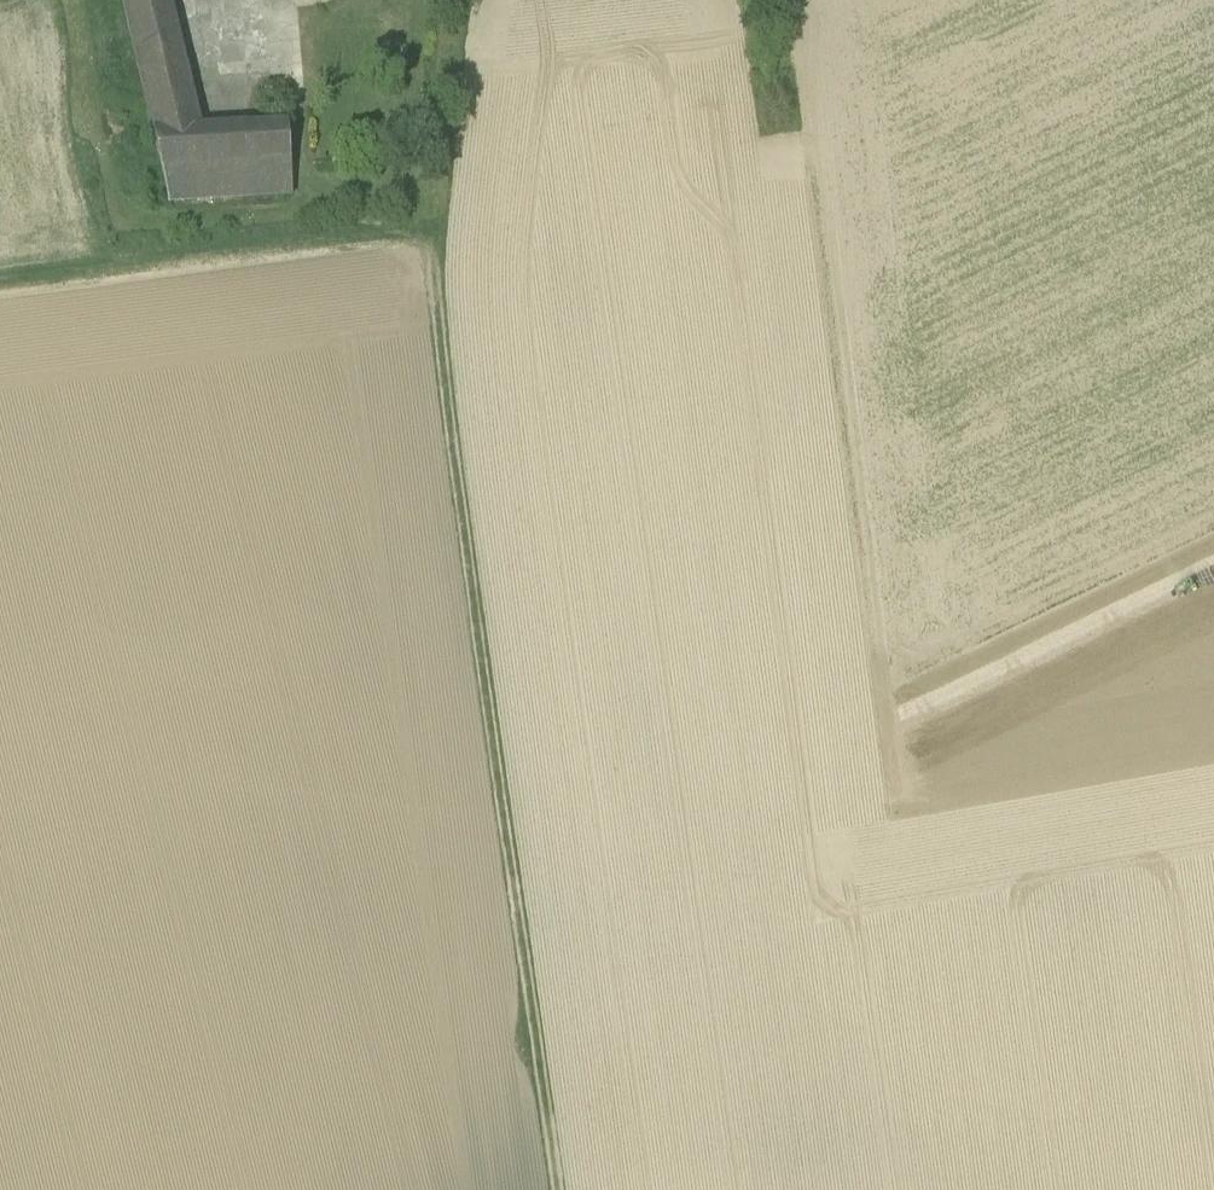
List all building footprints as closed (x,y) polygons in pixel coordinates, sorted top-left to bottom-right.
[(153,134),(200,131),(170,0),(122,0),(153,134)] [(288,125),(200,131),(153,134),(163,175),(291,168),(288,125)] [(293,196),(291,168),(163,175),(169,204),(293,196)]
